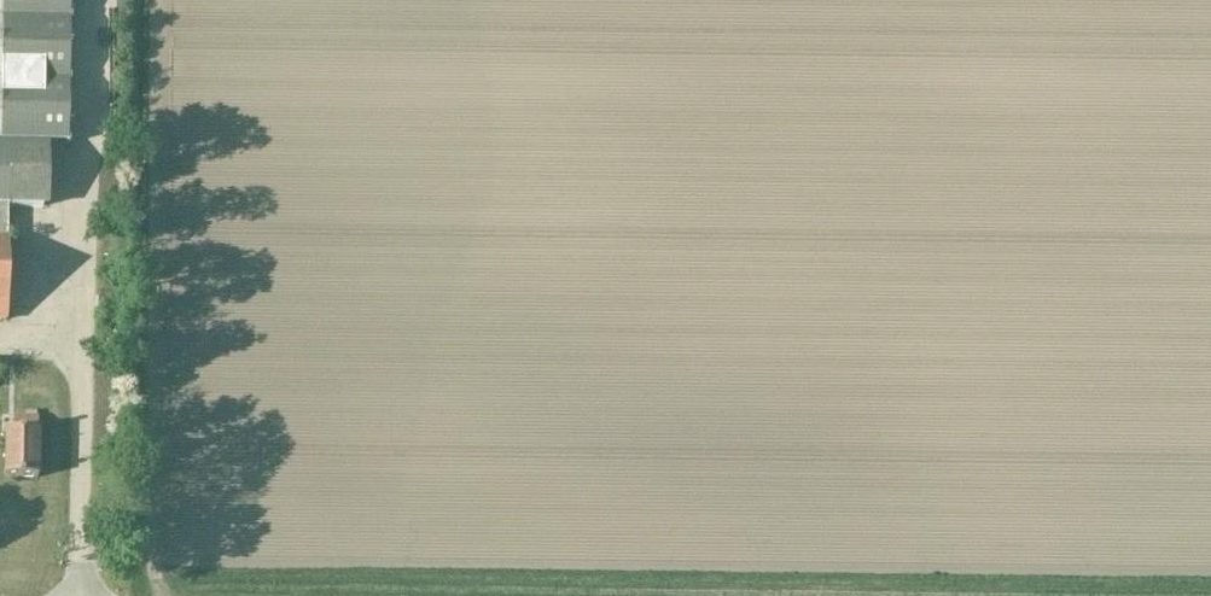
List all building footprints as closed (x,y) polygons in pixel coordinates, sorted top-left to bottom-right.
[(68,143),(70,0),(0,0),(0,143),(68,143)] [(47,147),(0,147),(0,321),(5,321),(5,208),(46,208),(47,147)] [(3,434),(3,479),(36,480),(36,434),(36,419),(12,419),(12,434),(3,434)]
